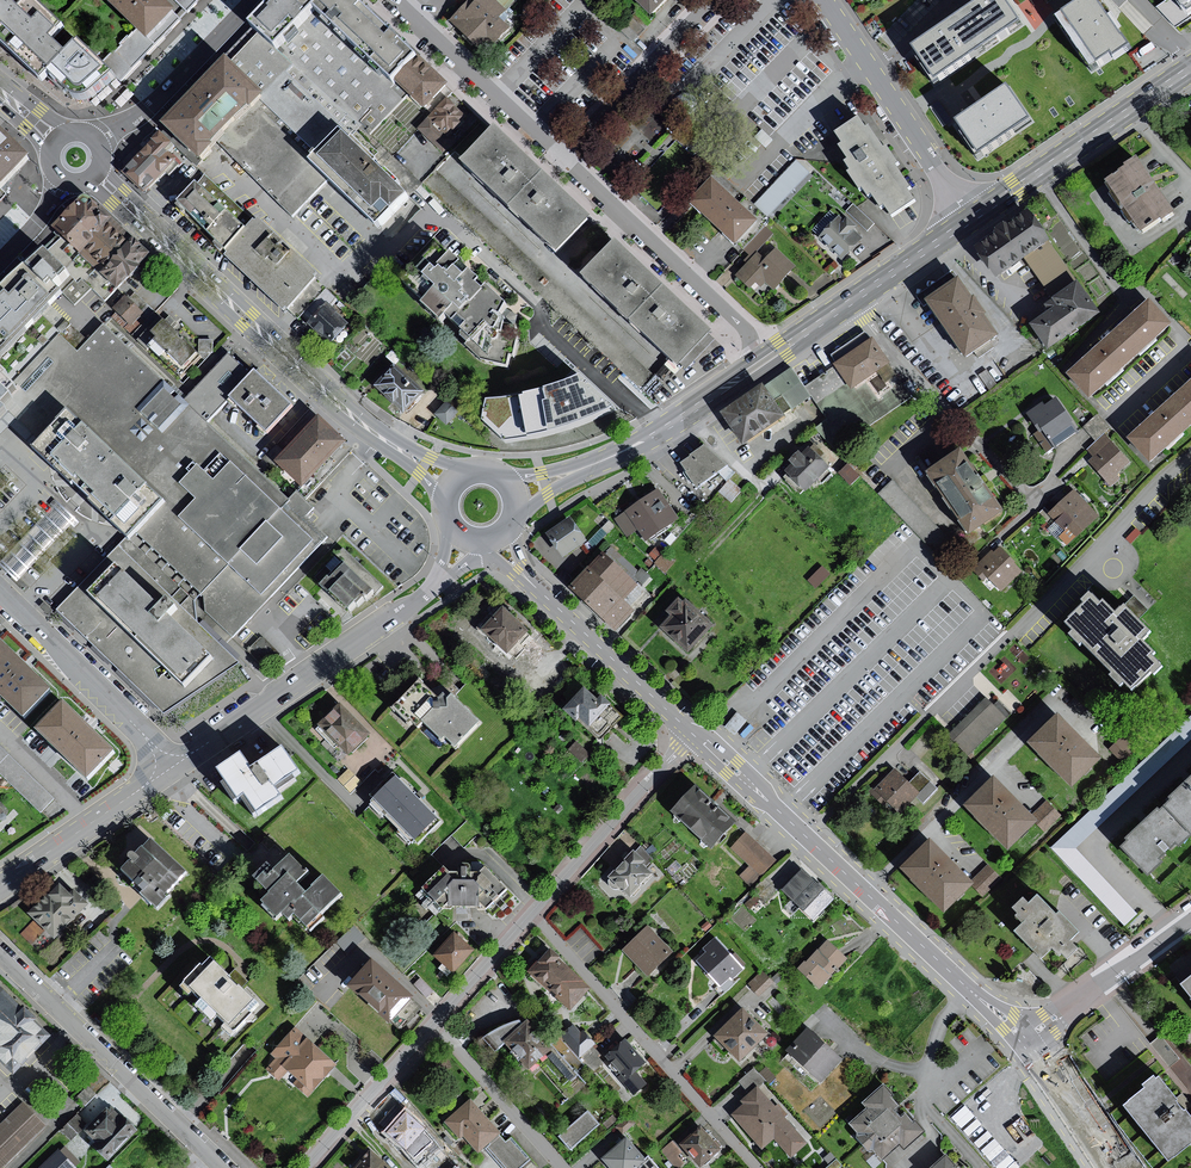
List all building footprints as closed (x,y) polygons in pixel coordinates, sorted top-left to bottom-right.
[(46,90),(52,83),(76,104),(84,108),(95,105),(117,83),(100,66),(83,51),(69,66),(54,51),(67,37),(37,7),(23,22),(7,7),(13,0),(0,0),(0,46),(46,90)] [(133,34),(150,50),(179,20),(158,0),(98,0),(133,34)] [(185,15),(199,0),(170,0),(185,15)] [(404,100),(425,121),(414,131),(438,156),(453,141),(447,135),(468,115),(353,0),(287,0),(218,68),(257,107),(315,165),(344,136),(355,148),(404,100)] [(516,0),(477,0),(472,5),(468,2),(446,24),(471,51),(485,38),(493,46),(509,32),(498,21),(517,2),(516,0)] [(651,18),(670,0),(633,0),(651,18)] [(935,85),(1023,25),(1006,0),(994,0),(914,54),(935,85)] [(1092,74),(1130,47),(1097,0),(1080,0),(1053,19),(1092,74)] [(1152,11),(1171,32),(1190,18),(1190,0),(1169,0),(1152,11)] [(100,66),(117,83),(150,50),(133,34),(100,66)] [(218,68),(152,135),(191,173),(257,107),(218,68)] [(954,123),(978,159),(1032,122),(1008,87),(954,123)] [(493,121),(457,159),(553,249),(589,211),(493,121)] [(880,209),(887,219),(911,204),(904,194),(907,191),(893,170),(897,167),(884,149),(880,151),(865,129),(861,132),(856,124),(831,140),(845,162),(841,165),(847,174),(844,176),(855,193),(859,191),(866,201),(869,199),(877,211),(880,209)] [(315,165),(380,230),(409,201),(355,148),(344,136),(315,165)] [(122,170),(144,190),(171,161),(150,141),(122,170)] [(13,161),(0,148),(0,175),(13,161)] [(797,157),(757,199),(771,212),(811,171),(797,157)] [(1173,217),(1135,165),(1105,187),(1143,239),(1173,217)] [(654,374),(436,171),(424,183),(531,285),(644,390),(654,374)] [(202,172),(173,202),(221,250),(251,217),(202,172)] [(749,224),(702,181),(680,205),(726,248),(749,224)] [(92,291),(105,302),(116,288),(148,256),(87,202),(82,202),(77,203),(73,206),(53,226),(62,237),(46,251),(76,280),(62,293),(75,306),(92,291)] [(868,229),(875,221),(854,202),(847,210),(868,229)] [(251,217),(221,250),(286,312),(288,309),(298,318),(301,316),(309,324),(328,304),(334,296),(251,217)] [(835,217),(814,240),(838,261),(858,239),(850,232),(853,228),(842,219),(839,222),(835,217)] [(1041,245),(1025,220),(970,254),(985,279),(1019,258),(1041,245)] [(748,260),(732,278),(751,295),(760,284),(770,292),(790,270),(763,246),(772,236),(764,228),(741,254),(748,260)] [(613,236),(577,274),(673,363),(709,326),(613,236)] [(518,316),(436,240),(398,284),(465,347),(481,361),(510,368),(511,357),(514,358),(518,316)] [(1062,276),(1041,245),(1019,258),(1040,290),(1062,276)] [(206,424),(181,403),(171,393),(102,327),(88,341),(51,303),(62,293),(76,280),(46,251),(0,298),(0,435),(3,432),(119,544),(56,608),(164,713),(235,665),(219,649),(323,542),(301,521),(309,512),(292,495),(285,503),(206,424)] [(993,337),(956,283),(927,303),(965,357),(993,337)] [(1041,352),(1092,317),(1069,284),(1038,305),(1043,312),(1023,326),(1041,352)] [(128,299),(124,296),(114,308),(131,324),(147,305),(134,293),(128,299)] [(349,322),(328,304),(309,324),(330,343),(349,322)] [(1091,400),(1169,328),(1152,309),(1073,381),(1091,400)] [(196,347),(162,317),(148,332),(153,336),(147,342),(159,355),(165,349),(180,364),(196,347)] [(866,342),(828,367),(846,393),(883,368),(866,342)] [(228,351),(181,403),(206,424),(227,398),(266,434),(295,405),(228,351)] [(422,390),(394,364),(375,385),(403,410),(422,390)] [(530,368),(509,371),(493,433),(504,444),(522,446),(569,436),(605,422),(622,413),(631,409),(599,376),(579,383),(567,371),(535,381),(530,368)] [(987,369),(979,374),(989,389),(997,384),(987,369)] [(790,371),(767,386),(786,414),(809,399),(790,371)] [(982,394),(972,379),(949,395),(959,410),(982,394)] [(764,386),(722,414),(743,446),(785,418),(764,386)] [(1190,429),(1190,393),(1135,445),(1153,464),(1190,429)] [(446,400),(435,413),(446,423),(458,411),(446,400)] [(1069,429),(1052,401),(1041,408),(1039,405),(1021,416),(1043,454),(1071,438),(1067,431),(1069,429)] [(1108,433),(1096,419),(1083,430),(1095,445),(1103,438),(1108,433)] [(292,495),(337,446),(310,422),(265,470),(292,495)] [(1128,464),(1103,438),(1095,445),(1086,454),(1092,460),(1085,466),(1111,493),(1121,483),(1115,476),(1128,464)] [(674,467),(689,492),(720,468),(699,449),(674,467)] [(802,451),(778,476),(798,495),(822,469),(802,451)] [(999,513),(961,456),(931,476),(969,533),(999,513)] [(843,466),(834,476),(846,487),(855,478),(843,466)] [(740,492),(727,482),(716,497),(729,506),(740,492)] [(958,551),(891,483),(877,497),(944,565),(958,551)] [(677,518),(658,490),(640,503),(616,519),(627,534),(637,527),(646,540),(677,518)] [(1094,519),(1071,493),(1048,514),(1071,540),(1094,519)] [(17,582),(72,525),(74,527),(79,522),(55,499),(50,505),(52,507),(0,561),(0,566),(17,582)] [(583,541),(568,519),(564,522),(549,532),(563,554),(583,541)] [(1020,574),(997,550),(974,572),(997,595),(1020,574)] [(376,591),(340,551),(315,574),(319,579),(306,591),(329,617),(344,603),(348,607),(363,594),(367,599),(376,591)] [(571,587),(615,629),(633,611),(627,605),(641,590),(603,554),(571,587)] [(639,581),(646,575),(631,560),(624,566),(639,581)] [(830,573),(822,565),(807,580),(816,588),(830,573)] [(1099,606),(1089,596),(1081,604),(1083,607),(1065,626),(1072,634),(1068,639),(1079,649),(1081,647),(1111,675),(1108,679),(1120,690),(1123,686),(1131,694),(1151,674),(1154,677),(1162,669),(1151,659),(1154,656),(1141,643),(1150,634),(1124,608),(1115,616),(1102,603),(1099,606)] [(669,610),(671,612),(673,615),(662,627),(687,650),(712,623),(687,601),(684,604),(679,599),(669,610)] [(525,628),(501,607),(483,628),(507,649),(525,628)] [(36,720),(63,692),(13,643),(0,657),(0,685),(36,720)] [(488,676),(481,669),(473,676),(480,683),(488,676)] [(454,746),(477,722),(451,696),(448,699),(443,694),(438,698),(419,680),(392,707),(406,721),(410,718),(418,726),(423,721),(440,738),(444,736),(454,746)] [(597,699),(584,688),(565,709),(578,720),(578,718),(599,737),(619,715),(609,706),(611,703),(601,695),(597,699)] [(945,736),(966,757),(1005,719),(985,698),(945,736)] [(76,704),(49,733),(99,781),(127,752),(76,704)] [(347,712),(339,705),(320,724),(349,753),(368,734),(347,712)] [(746,720),(737,713),(725,726),(735,734),(746,720)] [(1100,763),(1059,719),(1029,747),(1070,791),(1100,763)] [(589,756),(575,743),(567,751),(582,764),(589,756)] [(2,779),(41,817),(57,800),(0,745),(0,782),(2,779)] [(241,756),(216,772),(235,801),(243,796),(255,815),(282,798),(275,787),(297,772),(282,749),(249,770),(241,756)] [(359,782),(347,770),(339,778),(351,790),(359,782)] [(906,785),(893,772),(875,790),(898,813),(913,798),(916,795),(906,785)] [(933,790),(917,773),(906,785),(916,795),(913,798),(919,804),(933,790)] [(1189,839),(1190,836),(1190,776),(1166,799),(1169,803),(1161,810),(1189,839)] [(415,797),(396,778),(376,798),(415,837),(435,817),(415,797)] [(1032,823),(991,781),(966,805),(1007,847),(1032,823)] [(713,804),(694,788),(675,810),(712,843),(732,821),(713,804)] [(1108,793),(1051,844),(1124,924),(1138,911),(1077,844),(1119,806),(1108,793)] [(1049,803),(1035,817),(1046,829),(1060,814),(1049,803)] [(563,811),(558,806),(553,811),(558,816),(563,811)] [(1120,849),(1146,878),(1162,863),(1159,860),(1174,846),(1177,849),(1189,839),(1161,810),(1158,812),(1157,810),(1125,840),(1127,843),(1120,849)] [(773,861),(744,834),(729,851),(747,868),(738,878),(749,888),(773,861)] [(188,873),(152,840),(141,854),(132,855),(132,862),(122,872),(145,893),(141,895),(158,910),(172,896),(169,894),(188,873)] [(950,863),(930,843),(904,869),(943,909),(970,883),(950,863)] [(626,857),(601,884),(625,905),(649,878),(626,857)] [(270,866),(257,878),(273,895),(265,902),(279,917),(285,912),(291,918),(297,912),(310,926),(342,896),(327,880),(310,897),(297,884),(307,874),(293,860),(278,874),(270,866)] [(988,866),(971,882),(984,895),(1000,880),(988,866)] [(829,898),(799,870),(775,895),(805,923),(829,898)] [(441,886),(433,872),(414,891),(418,896),(413,902),(427,918),(472,916),(498,894),(476,873),(462,887),(441,886)] [(58,884),(29,913),(35,920),(21,933),(32,944),(45,931),(53,939),(88,904),(73,889),(68,894),(58,884)] [(1056,916),(1037,897),(1028,906),(1023,900),(1013,910),(1018,915),(1014,918),(1022,926),(1015,933),(1042,961),(1052,952),(1064,964),(1077,951),(1070,943),(1079,934),(1059,913),(1056,916)] [(348,952),(365,934),(355,923),(337,941),(348,952)] [(671,952),(647,927),(625,948),(650,973),(671,952)] [(464,941),(455,933),(435,955),(453,971),(473,949),(464,941)] [(744,969),(715,939),(705,949),(708,952),(699,961),(720,984),(730,975),(733,978),(744,969)] [(844,961),(824,942),(795,969),(815,991),(844,961)] [(588,988),(549,952),(541,960),(531,971),(570,1007),(588,988)] [(229,973),(214,958),(206,966),(204,964),(181,987),(191,997),(195,993),(203,1001),(199,1006),(215,1023),(220,1018),(227,1026),(224,1029),(234,1039),(255,1017),(253,1015),(262,1006),(229,973)] [(312,964),(320,975),(326,971),(318,960),(312,964)] [(401,1028),(419,1008),(409,998),(411,996),(384,972),(371,961),(349,986),(389,1021),(391,1019),(401,1028)] [(748,986),(760,997),(773,983),(761,972),(748,986)] [(1179,986),(1190,1001),(1190,977),(1179,986)] [(1,1032),(0,1034),(0,1057),(13,1070),(50,1034),(0,987),(0,1031),(1,1032)] [(763,1036),(744,1015),(719,1037),(739,1058),(763,1036)] [(531,1078),(545,1066),(539,1059),(544,1054),(540,1050),(548,1045),(526,1018),(522,1022),(519,1019),(498,1026),(481,1036),(495,1052),(505,1044),(525,1070),(531,1078)] [(539,1059),(545,1066),(563,1086),(585,1066),(591,1074),(603,1065),(592,1051),(594,1047),(574,1026),(548,1045),(540,1050),(544,1054),(539,1059)] [(829,1051),(807,1030),(788,1051),(819,1080),(838,1060),(829,1051)] [(309,1042),(298,1032),(272,1057),(278,1062),(268,1071),(286,1089),(291,1083),(308,1100),(339,1069),(311,1040),(309,1042)] [(633,1093),(645,1083),(635,1071),(644,1063),(629,1047),(624,1042),(608,1056),(625,1074),(620,1078),(633,1093)] [(753,1069),(739,1082),(750,1094),(757,1088),(765,1081),(753,1069)] [(1121,1106),(1167,1161),(1189,1143),(1189,1144),(1190,1143),(1190,1118),(1157,1077),(1153,1080),(1149,1075),(1139,1083),(1143,1088),(1121,1106)] [(891,1094),(884,1087),(867,1102),(872,1108),(854,1123),(862,1133),(857,1137),(868,1150),(873,1146),(881,1156),(900,1140),(904,1144),(918,1132),(904,1116),(898,1121),(894,1116),(890,1111),(896,1106),(889,1098),(891,1094)] [(774,1109),(757,1088),(750,1094),(747,1097),(744,1100),(747,1104),(734,1114),(761,1145),(775,1134),(791,1153),(803,1143),(782,1119),(787,1115),(779,1105),(774,1109)] [(446,1124),(462,1142),(466,1138),(481,1155),(486,1150),(502,1167),(524,1167),(532,1161),(513,1139),(509,1143),(473,1101),(446,1124)] [(24,1105),(0,1128),(0,1167),(6,1167),(47,1128),(24,1105)] [(108,1108),(105,1106),(83,1130),(94,1141),(90,1144),(107,1160),(137,1129),(120,1113),(119,1115),(110,1106),(108,1108)] [(588,1112),(560,1136),(572,1149),(600,1124),(594,1118),(588,1112)] [(86,1123),(77,1113),(59,1130),(70,1140),(86,1123)] [(438,1140),(411,1115),(391,1135),(418,1161),(438,1140)] [(616,1119),(613,1115),(603,1124),(607,1128),(616,1119)] [(707,1134),(701,1127),(683,1144),(702,1165),(720,1148),(707,1134)] [(378,1132),(373,1136),(385,1151),(390,1146),(378,1132)] [(649,1156),(645,1160),(625,1137),(619,1143),(601,1159),(609,1167),(660,1167),(649,1156)] [(671,1143),(662,1152),(677,1167),(683,1162),(676,1155),(679,1152),(671,1143)] [(61,1151),(42,1167),(75,1167),(61,1151)] [(375,1154),(362,1167),(389,1167),(375,1154)] [(946,1158),(934,1167),(955,1167),(946,1158)]
